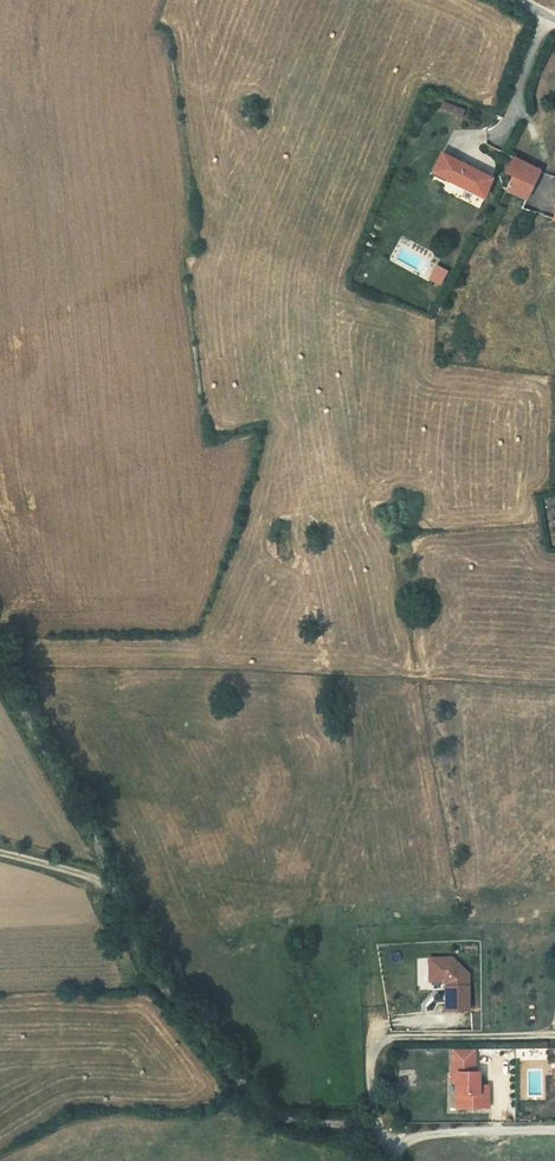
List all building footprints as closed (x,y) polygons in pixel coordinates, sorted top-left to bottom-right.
[(441,101),(438,109),(461,115),(463,107),(441,101)] [(454,159),(450,167),(492,185),(500,169),(489,162),(460,148),(460,149),(454,159)] [(517,169),(514,175),(533,184),(546,160),(524,149),(515,167),(517,169)] [(435,264),(427,280),(438,286),(447,270),(435,264)] [(451,952),(428,952),(428,974),(441,974),(445,977),(445,1004),(467,1004),(467,967),(451,952)] [(463,1049),(441,1049),(441,1066),(445,1066),(445,1075),(445,1101),(477,1101),(477,1088),(468,1088),(468,1079),(468,1067),(463,1067),(463,1049)] [(477,1079),(468,1079),(468,1088),(477,1088),(477,1079)]
